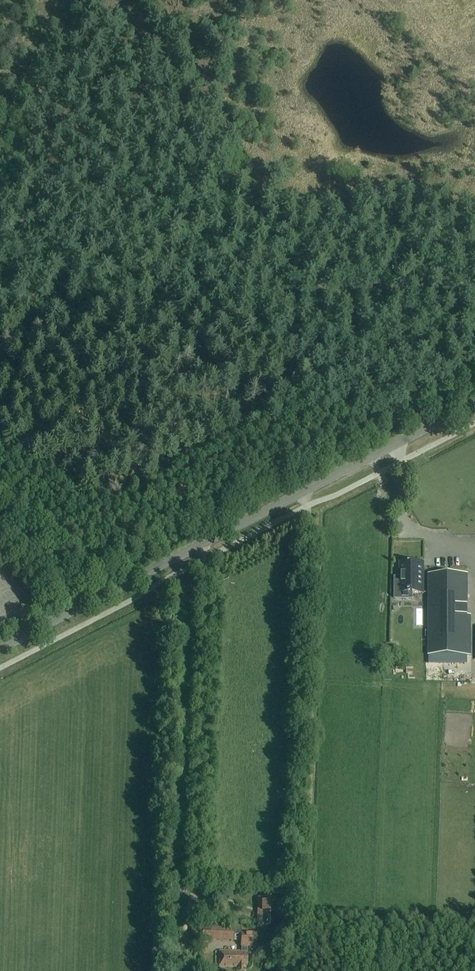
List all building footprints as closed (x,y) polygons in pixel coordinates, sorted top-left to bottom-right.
[(410,563),(402,563),(402,591),(407,591),(407,593),(422,593),(422,564),(410,564),(410,563)] [(467,576),(428,575),(428,655),(467,656),(467,576)] [(176,856),(177,837),(169,837),(168,855),(176,856)] [(256,927),(275,928),(277,899),(257,898),(256,927)] [(211,926),(211,914),(203,914),(202,940),(240,942),(240,947),(241,947),(241,951),(219,951),(219,967),(236,967),(236,970),(246,970),(246,965),(247,965),(248,951),(247,951),(247,947),(256,947),(257,933),(241,932),(241,928),(211,926)]
